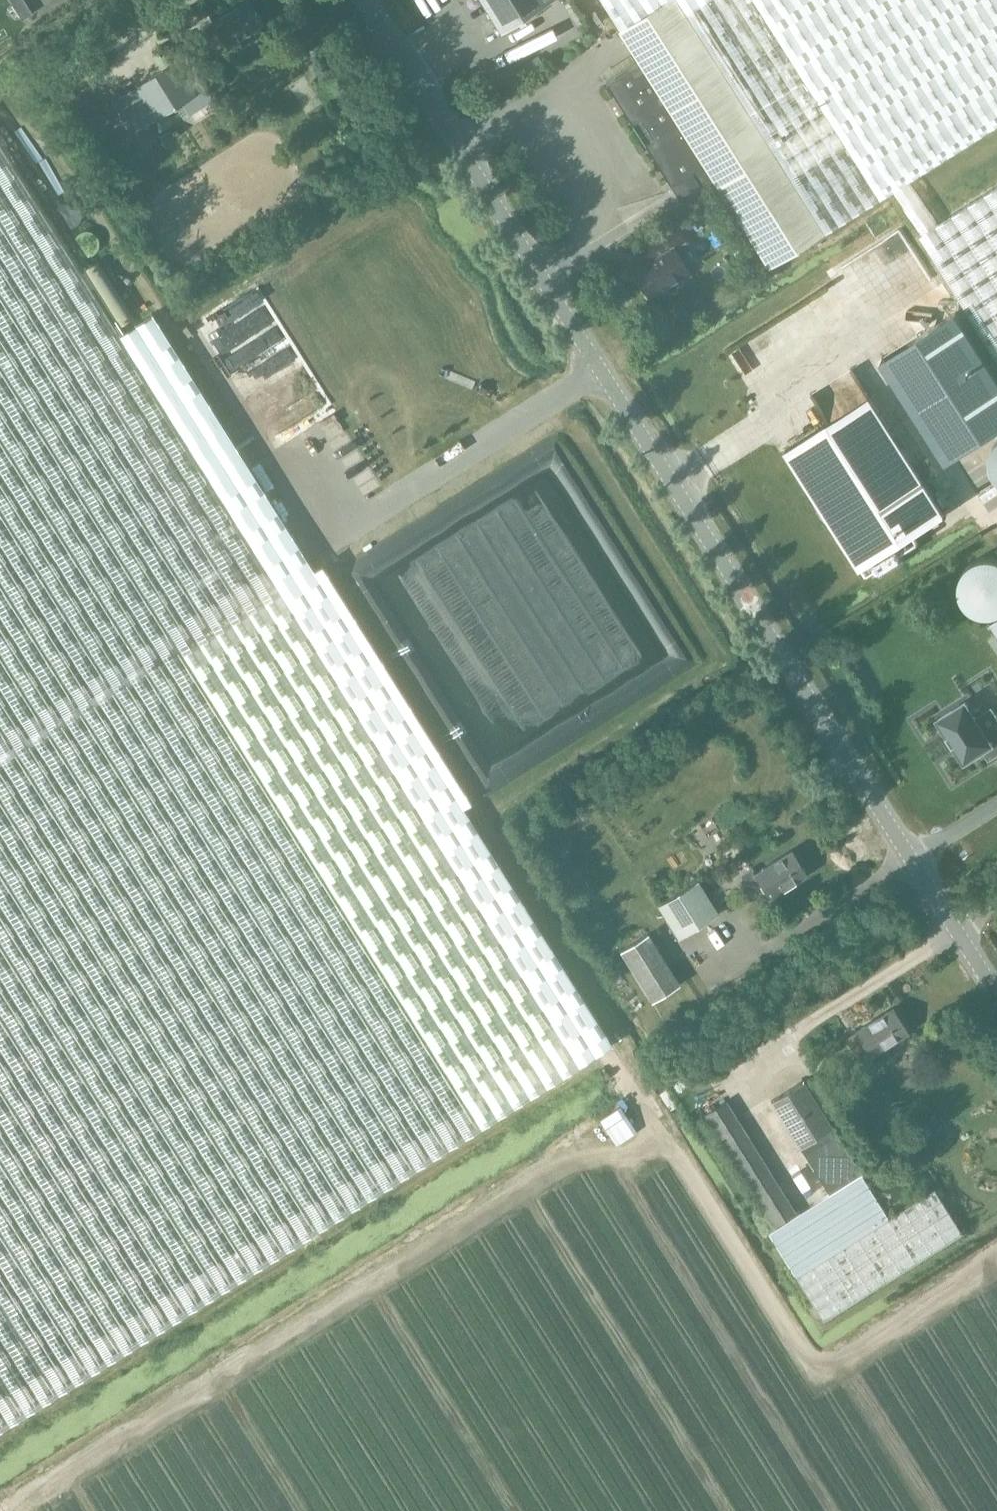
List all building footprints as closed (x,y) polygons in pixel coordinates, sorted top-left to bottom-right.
[(201,29),(209,42),(219,36),(225,45),(263,22),(249,0),(245,0),(211,21),(210,22),(211,23),(201,29)] [(498,33),(553,0),(478,0),(498,33)] [(619,29),(640,62),(606,84),(681,204),(715,182),(768,266),(996,122),(996,0),(601,0),(619,29)] [(135,86),(156,119),(195,94),(174,61),(135,86)] [(156,119),(135,86),(114,99),(134,132),(156,119)] [(19,107),(4,112),(11,133),(26,128),(19,107)] [(597,1053),(611,1043),(462,806),(470,801),(321,564),(313,569),(152,312),(119,333),(0,144),(0,1428),(597,1053)] [(921,235),(996,355),(996,186),(921,235)] [(676,280),(689,272),(679,255),(690,248),(683,238),(684,238),(676,225),(637,249),(645,261),(631,270),(648,297),(662,289),(674,292),(676,280)] [(918,334),(984,438),(996,429),(996,374),(956,310),(918,334)] [(995,441),(993,445),(991,448),(990,452),(989,457),(989,461),(989,465),(991,469),(992,473),(995,476),(996,479),(996,439),(995,441)] [(902,445),(817,499),(861,567),(945,513),(902,445)] [(987,612),(991,612),(994,611),(996,610),(996,556),(995,555),(992,555),(988,554),(984,554),(981,555),(977,556),(974,557),(970,559),(967,561),(965,564),(962,567),(961,570),(959,573),(958,577),(958,581),(958,584),(958,588),(959,592),(960,595),(962,598),(964,601),(967,604),(970,606),(973,608),(976,610),(980,611),(983,612),(987,612)] [(985,619),(996,637),(996,612),(985,619)] [(965,702),(938,719),(948,735),(946,736),(953,746),(955,745),(964,760),(983,749),(989,759),(996,754),(996,728),(986,735),(975,718),(965,702)] [(769,898),(806,874),(791,850),(754,874),(750,868),(740,874),(745,882),(742,884),(749,894),(752,893),(753,894),(762,888),(769,898)] [(679,938),(718,914),(698,881),(658,905),(679,938)] [(680,984),(648,932),(618,950),(651,1002),(680,984)] [(870,1055),(908,1031),(893,1007),(855,1031),(845,1038),(854,1052),(864,1046),(870,1055)] [(771,1101),(800,1147),(832,1127),(803,1081),(771,1101)] [(796,1213),(725,1101),(705,1114),(776,1226),(796,1213)] [(778,1119),(769,1124),(783,1150),(792,1145),(778,1119)] [(889,1216),(872,1189),(861,1172),(833,1127),(800,1147),(830,1193),(769,1232),(824,1319),(962,1232),(934,1187),(889,1216)]
